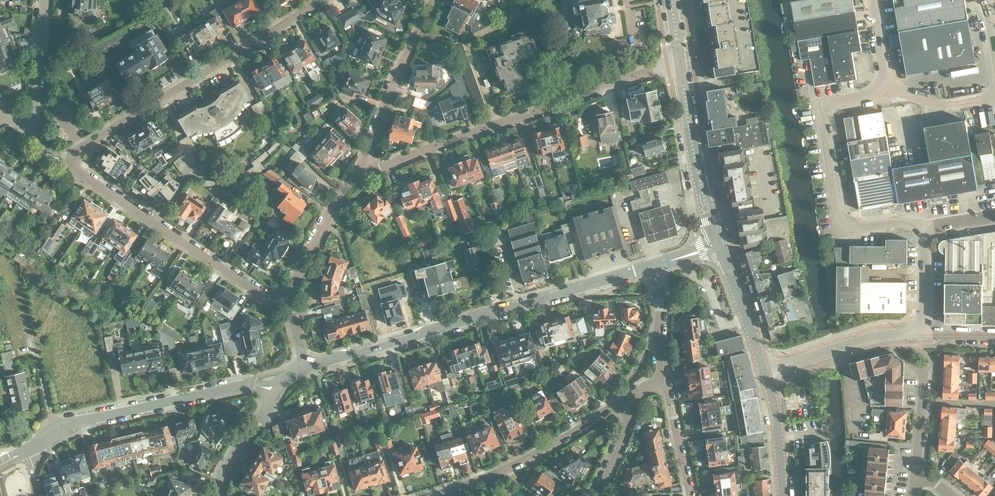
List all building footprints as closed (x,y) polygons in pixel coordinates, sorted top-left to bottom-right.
[(69,7),(70,7),(70,13),(79,13),(79,15),(90,16),(90,12),(96,12),(97,0),(70,0),(69,7)] [(236,2),(248,22),(255,18),(253,15),(260,11),(253,0),(240,0),(236,2)] [(369,0),(374,8),(366,13),(363,15),(357,7),(353,10),(358,19),(361,17),(371,22),(374,20),(393,0),(369,0)] [(403,6),(396,2),(398,0),(393,0),(374,20),(386,26),(388,21),(394,24),(403,6)] [(483,21),(483,19),(480,18),(481,16),(481,13),(478,12),(476,13),(472,11),(476,3),(479,4),(481,0),(453,0),(454,1),(452,5),(464,11),(464,12),(483,22),(483,21)] [(585,34),(585,36),(584,37),(583,44),(573,54),(563,57),(562,64),(569,68),(574,64),(593,62),(615,52),(617,47),(613,42),(604,42),(604,39),(604,38),(593,38),(592,39),(590,36),(589,36),(589,34),(600,32),(600,35),(609,33),(609,31),(611,31),(610,24),(615,23),(614,14),(609,15),(606,0),(587,0),(572,2),(576,30),(584,29),(585,34)] [(697,3),(702,3),(705,26),(709,26),(713,49),(701,50),(706,79),(759,71),(751,18),(750,18),(747,0),(697,0),(697,3)] [(855,11),(853,0),(801,0),(791,2),(795,21),(855,11)] [(929,0),(894,0),(899,32),(934,26),(929,0)] [(934,26),(968,20),(965,0),(929,0),(934,26)] [(236,2),(222,11),(233,27),(239,24),(241,27),(248,22),(236,2)] [(487,23),(483,21),(483,22),(464,12),(464,11),(452,5),(452,6),(453,6),(443,25),(460,33),(465,23),(471,26),(473,32),(486,26),(487,23)] [(205,23),(215,40),(221,36),(219,32),(224,29),(227,27),(216,8),(209,13),(209,15),(211,19),(205,23)] [(348,13),(354,22),(358,19),(353,10),(348,13)] [(859,30),(855,11),(795,21),(798,41),(828,35),(859,30)] [(343,16),(349,25),(354,22),(348,13),(343,16)] [(344,28),(349,25),(343,16),(338,19),(344,28)] [(13,17),(0,22),(0,39),(6,37),(11,35),(7,27),(16,23),(13,17)] [(968,20),(934,26),(942,69),(976,63),(968,20)] [(204,47),(215,40),(205,23),(194,30),(204,47)] [(321,53),(338,43),(328,25),(316,33),(320,41),(315,44),(321,53)] [(942,69),(934,26),(899,32),(907,75),(942,69)] [(139,50),(117,63),(127,81),(149,67),(150,68),(151,67),(153,68),(156,66),(156,64),(165,58),(161,52),(165,50),(152,29),(133,41),(130,43),(134,50),(138,47),(139,50)] [(194,30),(181,38),(181,37),(177,36),(174,38),(180,48),(185,45),(188,51),(193,48),(195,52),(204,47),(194,30)] [(859,30),(828,35),(836,83),(857,79),(853,52),(862,50),(859,30)] [(386,40),(368,31),(364,39),(360,37),(358,42),(361,43),(381,52),(386,40)] [(535,56),(526,31),(512,35),(513,38),(498,43),(499,44),(490,47),(496,64),(493,65),(495,68),(499,81),(502,80),(506,91),(528,83),(524,73),(528,72),(524,59),(535,56)] [(828,35),(798,41),(802,60),(810,59),(815,86),(836,83),(828,35)] [(0,39),(0,63),(3,69),(14,65),(2,39),(6,37),(0,39)] [(293,48),(303,66),(315,58),(302,37),(296,41),(298,45),(293,48)] [(381,52),(361,43),(359,49),(356,48),(353,54),(375,64),(381,52)] [(288,51),(286,47),(279,51),(287,65),(284,67),(288,73),(291,71),(292,72),(303,66),(293,48),(288,51)] [(65,67),(74,68),(75,52),(67,51),(65,67)] [(270,62),(268,58),(262,62),(273,83),(280,79),(283,83),(286,81),(291,88),(296,86),(288,73),(284,67),(281,68),(276,59),(270,62)] [(456,80),(462,78),(463,77),(456,61),(449,64),(456,80)] [(261,90),(273,83),(262,62),(255,66),(257,70),(251,73),(261,90)] [(442,87),(442,72),(436,72),(436,67),(428,67),(427,71),(417,71),(417,76),(415,76),(415,88),(417,88),(417,91),(424,91),(424,87),(442,87)] [(313,69),(308,73),(313,81),(318,78),(313,69)] [(313,81),(308,73),(302,76),(307,83),(310,87),(315,85),(313,81)] [(363,94),(368,81),(349,74),(346,82),(344,81),(342,87),(343,87),(341,92),(351,96),(354,90),(363,94)] [(125,84),(115,78),(112,79),(118,88),(125,84)] [(462,101),(462,100),(469,98),(462,78),(456,80),(449,87),(453,98),(440,103),(444,113),(439,115),(442,122),(446,121),(447,122),(459,118),(459,120),(462,121),(466,120),(467,116),(465,109),(466,108),(463,100),(462,101)] [(97,87),(109,107),(116,103),(114,100),(119,96),(109,80),(97,87)] [(189,135),(189,136),(192,134),(196,131),(196,132),(197,132),(197,131),(203,131),(207,130),(208,130),(212,128),(217,142),(217,143),(220,142),(226,139),(231,136),(235,134),(236,133),(242,128),(242,127),(242,128),(232,117),(236,113),(238,109),(238,110),(239,108),(241,105),(242,105),(242,104),(246,101),(246,102),(250,99),(240,83),(237,84),(236,83),(237,82),(236,82),(231,85),(229,82),(223,86),(224,89),(219,92),(219,93),(220,92),(220,93),(217,97),(215,100),(213,101),(212,102),(211,101),(207,103),(209,104),(208,105),(208,104),(205,106),(202,107),(200,107),(196,107),(197,107),(196,106),(191,109),(189,106),(182,110),(184,113),(179,116),(179,117),(180,117),(181,118),(178,120),(188,136),(189,135)] [(102,111),(109,107),(97,87),(85,94),(95,111),(100,107),(102,111)] [(710,131),(737,126),(735,117),(728,118),(724,88),(703,92),(709,131),(710,131)] [(635,98),(624,100),(622,91),(616,92),(618,101),(617,101),(619,112),(659,104),(658,99),(657,100),(655,91),(653,91),(653,90),(645,91),(645,93),(634,95),(635,98)] [(257,103),(263,114),(268,111),(262,100),(257,103)] [(257,117),(263,114),(257,103),(251,106),(257,117)] [(659,104),(619,112),(622,126),(628,125),(627,120),(631,119),(631,121),(639,119),(640,122),(651,120),(651,121),(659,120),(659,119),(660,118),(659,109),(660,109),(659,104)] [(426,117),(424,110),(415,107),(413,114),(426,117)] [(341,115),(339,113),(338,112),(333,118),(336,121),(335,122),(349,135),(353,135),(357,131),(355,127),(360,122),(347,109),(341,115)] [(594,119),(592,121),(594,128),(596,129),(599,129),(600,133),(609,132),(610,134),(612,134),(614,141),(620,139),(619,132),(617,132),(615,124),(614,124),(612,113),(607,114),(606,112),(602,111),(598,112),(597,115),(597,118),(594,119)] [(882,112),(859,116),(844,118),(848,142),(887,135),(882,112)] [(419,127),(421,122),(397,115),(390,139),(397,141),(398,138),(410,141),(414,129),(416,130),(417,126),(419,127)] [(746,118),(747,124),(766,121),(765,116),(746,118)] [(966,120),(925,127),(931,162),(933,162),(972,155),(966,120)] [(717,145),(718,153),(718,154),(719,153),(742,149),(769,144),(766,122),(737,126),(710,131),(709,131),(706,132),(708,147),(717,145)] [(156,132),(150,123),(143,127),(145,130),(140,132),(149,146),(150,148),(156,145),(154,142),(160,139),(160,138),(162,137),(158,130),(156,132)] [(564,149),(564,148),(565,147),(560,127),(546,131),(551,151),(558,149),(558,151),(559,152),(563,151),(564,149)] [(337,159),(342,152),(339,150),(345,144),(342,142),(344,139),(333,129),(320,143),(337,159)] [(545,154),(545,152),(551,151),(546,131),(532,134),(538,154),(539,154),(539,156),(541,156),(545,155),(545,154)] [(976,134),(984,180),(989,179),(990,181),(992,181),(992,179),(994,178),(994,164),(992,145),(994,145),(994,133),(990,134),(990,131),(976,134)] [(128,136),(136,150),(137,153),(149,146),(140,132),(136,135),(134,132),(128,136)] [(184,139),(190,149),(195,146),(189,136),(189,135),(188,136),(184,139)] [(887,135),(848,142),(852,160),(890,153),(887,135)] [(575,147),(588,144),(586,136),(574,138),(575,147)] [(664,150),(666,148),(664,142),(661,141),(660,137),(636,145),(637,150),(643,148),(646,156),(655,153),(657,157),(665,155),(664,150)] [(185,152),(190,149),(184,139),(179,141),(179,142),(183,152),(185,152)] [(522,139),(509,143),(515,161),(517,167),(530,163),(522,139)] [(122,150),(123,149),(126,146),(120,141),(116,146),(122,150)] [(310,153),(297,144),(296,143),(292,147),(305,159),(309,155),(323,168),(328,162),(331,165),(337,159),(320,143),(310,153)] [(506,171),(517,167),(515,161),(509,143),(498,147),(504,165),(506,171)] [(489,180),(494,178),(494,177),(507,173),(506,171),(504,165),(498,147),(486,151),(491,166),(485,168),(489,180)] [(114,163),(119,156),(107,148),(101,157),(99,156),(95,162),(97,163),(97,165),(109,173),(115,164),(114,163)] [(160,148),(153,152),(156,157),(161,154),(163,153),(160,148)] [(191,151),(195,163),(201,162),(196,149),(195,149),(191,151)] [(750,202),(742,149),(719,153),(718,154),(720,161),(721,161),(725,187),(726,187),(728,200),(730,200),(731,206),(736,205),(737,212),(739,221),(736,221),(738,229),(740,229),(742,242),(743,242),(745,248),(771,241),(786,238),(791,237),(787,216),(762,220),(762,218),(763,218),(761,208),(752,210),(750,202)] [(187,154),(190,165),(195,163),(191,151),(187,154)] [(293,161),(289,165),(286,169),(306,187),(307,187),(310,190),(311,190),(313,187),(313,185),(314,184),(315,182),(316,180),(314,179),(316,177),(301,164),(305,159),(296,151),(289,158),(293,161)] [(890,153),(852,160),(855,178),(893,171),(893,169),(890,153)] [(161,154),(156,157),(163,168),(168,164),(161,154)] [(183,165),(186,169),(190,165),(187,154),(180,158),(183,165)] [(460,157),(469,182),(483,177),(476,158),(471,160),(468,154),(460,157)] [(978,188),(972,155),(933,162),(939,197),(949,195),(949,193),(978,188)] [(115,164),(109,173),(120,180),(121,179),(122,180),(124,179),(126,176),(126,174),(125,173),(126,172),(127,173),(128,173),(132,167),(132,166),(130,165),(131,164),(119,156),(114,163),(115,164)] [(469,182),(460,157),(455,159),(452,160),(454,166),(448,168),(455,187),(469,182)] [(181,172),(186,169),(183,165),(180,158),(179,158),(174,162),(181,172)] [(933,162),(931,162),(893,169),(893,171),(898,202),(929,197),(929,199),(939,197),(933,162)] [(631,169),(632,176),(646,172),(644,165),(631,169)] [(8,167),(0,179),(0,183),(3,185),(3,184),(10,189),(19,175),(8,167)] [(269,167),(264,173),(276,183),(281,176),(269,167)] [(620,180),(632,176),(631,169),(618,173),(620,180)] [(166,206),(180,184),(167,175),(160,181),(155,176),(153,178),(142,171),(131,187),(133,189),(132,190),(132,192),(136,195),(138,194),(139,193),(144,196),(143,196),(144,197),(148,193),(151,196),(151,197),(152,196),(154,198),(153,200),(154,202),(157,204),(159,204),(160,202),(166,206)] [(898,202),(893,171),(855,178),(861,210),(899,204),(898,202)] [(639,190),(645,189),(666,183),(663,172),(631,181),(634,192),(639,190)] [(543,186),(539,174),(533,177),(537,188),(543,186)] [(17,202),(31,182),(19,175),(10,189),(6,194),(17,202)] [(209,180),(204,181),(204,186),(220,184),(228,181),(227,176),(214,179),(209,180)] [(431,180),(429,179),(425,180),(424,182),(419,184),(428,206),(429,210),(432,209),(434,215),(444,211),(439,198),(443,196),(438,185),(434,187),(431,179),(431,180)] [(428,206),(419,184),(418,182),(417,182),(415,181),(412,182),(411,185),(409,186),(404,188),(402,192),(404,198),(402,199),(405,207),(406,206),(407,209),(417,205),(419,210),(428,206)] [(31,182),(17,202),(29,209),(32,204),(42,189),(31,182)] [(302,209),(307,203),(282,183),(278,188),(284,193),(280,198),(283,200),(278,207),(287,214),(283,219),(290,225),(303,210),(302,209)] [(615,192),(613,187),(602,190),(604,195),(615,192)] [(43,190),(42,189),(32,204),(43,212),(44,211),(51,216),(57,206),(50,202),(53,197),(48,193),(49,192),(44,188),(43,190)] [(492,190),(497,202),(498,207),(504,205),(502,200),(503,200),(499,188),(492,190)] [(645,213),(645,211),(644,209),(652,207),(649,196),(647,197),(645,189),(639,190),(641,198),(630,201),(636,220),(637,219),(646,217),(645,213)] [(198,200),(200,197),(194,193),(190,198),(188,196),(177,213),(184,218),(185,217),(192,222),(194,218),(195,219),(199,212),(201,213),(208,202),(203,199),(203,200),(201,199),(200,201),(198,200)] [(386,218),(394,209),(386,200),(384,202),(377,195),(363,209),(370,216),(368,218),(375,225),(384,216),(386,218)] [(212,210),(218,200),(213,197),(207,207),(212,210)] [(462,198),(452,202),(458,219),(464,235),(476,231),(471,215),(469,216),(462,198)] [(451,199),(444,201),(451,221),(458,219),(452,202),(451,199)] [(81,230),(97,205),(91,201),(90,204),(84,200),(69,222),(81,230)] [(229,215),(233,217),(238,209),(235,207),(231,212),(219,204),(207,223),(218,230),(229,215)] [(97,205),(81,230),(92,238),(107,215),(102,212),(103,210),(97,205)] [(614,205),(613,206),(568,219),(581,260),(626,247),(614,205)] [(637,219),(645,245),(675,237),(666,207),(645,213),(636,215),(637,219)] [(528,287),(532,286),(534,283),(533,281),(548,277),(540,249),(545,247),(542,235),(535,212),(526,215),(529,224),(508,230),(524,284),(525,284),(526,286),(528,287)] [(401,214),(394,217),(399,228),(406,225),(401,214)] [(238,227),(230,222),(233,217),(229,215),(218,230),(236,242),(239,237),(242,239),(246,233),(251,225),(243,219),(238,227)] [(285,252),(290,244),(288,243),(291,238),(277,230),(280,225),(271,220),(265,216),(261,222),(269,226),(266,231),(272,234),(268,241),(285,252)] [(114,245),(126,227),(115,220),(100,243),(111,250),(114,245)] [(49,235),(56,240),(65,225),(58,221),(49,235)] [(542,235),(545,247),(550,262),(571,256),(564,233),(572,231),(569,223),(560,226),(561,229),(554,231),(555,236),(553,237),(552,232),(542,235)] [(406,225),(399,228),(404,238),(410,235),(406,225)] [(137,235),(126,227),(114,245),(121,249),(118,254),(122,257),(137,235)] [(992,290),(994,290),(994,232),(984,233),(944,240),(942,241),(941,242),(940,243),(940,244),(939,245),(939,246),(939,247),(939,248),(940,250),(941,252),(943,253),(944,254),(946,254),(946,273),(945,273),(945,284),(946,284),(946,289),(970,289),(992,290)] [(432,242),(430,236),(415,241),(417,247),(432,242)] [(786,238),(771,241),(777,264),(792,260),(786,238)] [(138,254),(141,257),(149,262),(159,246),(148,239),(138,254)] [(850,245),(850,250),(835,250),(837,263),(908,263),(908,239),(886,239),(886,245),(850,245)] [(90,249),(94,243),(90,240),(86,246),(90,249)] [(268,241),(263,248),(254,242),(252,247),(272,259),(276,262),(279,258),(281,259),(285,252),(268,241)] [(94,243),(90,249),(87,253),(92,256),(99,246),(94,243)] [(572,255),(578,254),(575,243),(570,245),(572,255)] [(5,261),(11,250),(0,245),(0,258),(5,261)] [(171,254),(159,246),(149,262),(155,266),(152,271),(161,277),(165,271),(161,269),(171,254)] [(468,266),(479,264),(474,246),(463,249),(468,266)] [(272,259),(252,247),(248,253),(242,249),(239,254),(266,269),(272,259)] [(741,265),(761,259),(758,251),(752,252),(752,251),(737,255),(741,265)] [(123,263),(121,266),(127,270),(134,259),(128,255),(123,263)] [(355,278),(359,277),(356,266),(350,267),(351,268),(348,269),(346,268),(348,262),(331,255),(326,268),(346,275),(355,278)] [(411,256),(405,258),(408,269),(414,268),(411,256)] [(112,281),(121,266),(123,263),(118,259),(110,271),(106,277),(107,278),(107,279),(110,281),(111,280),(112,281)] [(433,264),(442,294),(447,292),(446,292),(465,286),(467,283),(465,278),(463,276),(452,279),(449,269),(455,267),(453,259),(433,264)] [(744,275),(758,271),(757,266),(762,264),(761,259),(741,265),(744,275)] [(423,276),(429,297),(437,294),(437,295),(442,294),(433,264),(414,270),(417,278),(423,276)] [(779,274),(788,271),(787,266),(777,269),(779,274)] [(870,282),(870,266),(863,266),(838,266),(837,312),(907,312),(907,282),(870,282)] [(326,268),(322,280),(322,281),(323,281),(329,284),(330,283),(339,286),(341,280),(344,281),(346,275),(326,268)] [(181,295),(192,278),(181,270),(174,281),(170,279),(164,288),(177,297),(181,295)] [(781,288),(792,284),(795,284),(791,270),(788,271),(779,274),(777,275),(781,288)] [(759,275),(758,271),(744,275),(747,285),(767,278),(768,278),(767,273),(765,274),(764,273),(759,275)] [(190,309),(194,303),(198,298),(196,297),(204,285),(192,278),(181,295),(178,299),(185,304),(184,305),(190,309)] [(750,295),(764,290),(763,286),(769,284),(767,278),(747,285),(750,295)] [(334,303),(341,301),(341,300),(339,290),(340,290),(340,286),(339,286),(330,283),(329,284),(323,281),(322,292),(321,292),(323,306),(334,303)] [(67,284),(61,295),(80,307),(86,297),(90,299),(94,293),(83,286),(80,292),(67,284)] [(404,284),(397,286),(398,291),(381,296),(383,303),(382,304),(388,324),(394,323),(393,321),(403,319),(398,300),(402,299),(401,297),(407,296),(404,284)] [(792,284),(781,288),(784,298),(798,294),(795,284),(792,284)] [(214,298),(215,299),(223,304),(218,310),(232,319),(240,307),(234,303),(235,302),(237,299),(238,297),(221,286),(214,298)] [(970,289),(946,289),(945,323),(969,323),(970,289)] [(970,289),(969,323),(982,323),(982,324),(991,324),(992,290),(970,289)] [(363,295),(358,296),(363,311),(351,314),(356,332),(370,328),(365,310),(370,309),(366,294),(363,295)] [(61,295),(55,305),(74,316),(80,307),(61,295)] [(763,297),(763,295),(758,297),(758,299),(752,301),(755,312),(783,303),(781,298),(768,302),(766,296),(763,297)] [(783,303),(755,312),(760,328),(767,326),(768,331),(770,337),(783,333),(807,326),(808,327),(812,326),(803,296),(783,303)] [(147,318),(156,303),(151,300),(142,314),(147,318)] [(335,305),(344,336),(345,336),(345,335),(356,332),(351,314),(340,318),(338,312),(343,311),(341,303),(342,303),(341,301),(334,303),(335,304),(336,303),(336,304),(335,305)] [(0,307),(0,315),(11,313),(11,312),(8,313),(7,305),(0,307)] [(328,341),(344,336),(335,305),(322,308),(327,326),(326,327),(327,331),(325,332),(328,341)] [(603,324),(614,323),(614,313),(608,313),(608,308),(598,309),(598,314),(592,314),(593,324),(595,324),(595,328),(603,327),(603,324)] [(633,311),(633,308),(622,308),(623,319),(621,320),(620,320),(618,322),(618,326),(624,329),(626,324),(635,329),(640,318),(637,317),(639,314),(637,310),(633,311)] [(0,315),(0,324),(13,322),(11,313),(0,315)] [(686,319),(682,320),(685,341),(700,339),(705,338),(703,317),(693,318),(693,315),(685,316),(686,319)] [(242,339),(258,335),(257,331),(261,324),(248,316),(240,328),(242,339)] [(586,332),(582,318),(570,321),(568,317),(560,319),(566,338),(567,337),(568,341),(575,339),(574,336),(586,332)] [(566,338),(560,319),(558,318),(553,319),(552,322),(547,323),(553,341),(566,338)] [(226,331),(229,341),(232,340),(231,335),(232,335),(238,326),(233,322),(232,323),(231,323),(226,331)] [(161,323),(157,330),(158,331),(166,335),(172,339),(178,338),(180,335),(161,323)] [(553,341),(547,323),(539,325),(541,329),(536,331),(537,337),(539,342),(540,345),(546,344),(547,347),(554,345),(553,342),(553,341)] [(146,348),(145,348),(149,367),(150,369),(157,368),(158,370),(163,369),(160,353),(164,352),(162,346),(168,344),(166,335),(158,331),(160,342),(152,343),(153,347),(146,348)] [(596,341),(599,340),(605,336),(602,331),(594,334),(596,341)] [(524,360),(524,362),(531,360),(531,358),(536,357),(528,333),(524,334),(522,333),(519,334),(518,336),(517,337),(524,360)] [(620,333),(616,343),(613,341),(610,349),(613,350),(612,352),(622,356),(624,350),(629,352),(632,343),(628,342),(630,336),(620,333)] [(172,339),(166,335),(168,344),(169,348),(175,346),(174,340),(172,339)] [(258,335),(242,339),(240,339),(243,354),(246,354),(247,356),(262,353),(258,335)] [(112,336),(105,338),(108,351),(114,350),(116,358),(119,357),(120,361),(123,373),(136,370),(132,349),(123,351),(123,348),(121,341),(113,343),(112,336)] [(601,346),(603,344),(608,341),(605,336),(599,340),(596,341),(601,346)] [(513,365),(520,363),(524,362),(524,360),(517,337),(506,340),(513,365)] [(207,347),(211,367),(219,365),(218,364),(225,362),(220,342),(216,343),(215,338),(206,340),(208,347),(207,347)] [(700,339),(685,341),(682,341),(685,361),(700,359),(699,348),(701,348),(700,339)] [(744,348),(742,339),(712,346),(715,356),(744,348)] [(229,341),(231,354),(237,353),(234,340),(232,340),(229,341)] [(513,365),(506,340),(504,341),(502,340),(499,341),(497,343),(494,344),(501,367),(506,366),(507,367),(513,365)] [(471,345),(477,367),(485,365),(484,362),(489,360),(486,346),(480,347),(479,342),(471,345)] [(477,367),(471,345),(470,345),(468,343),(464,344),(463,347),(457,349),(464,371),(477,367)] [(145,346),(132,349),(136,370),(149,367),(145,348),(146,348),(145,346)] [(195,350),(193,350),(197,368),(205,367),(205,368),(211,367),(207,347),(201,348),(201,346),(194,347),(195,350)] [(538,358),(544,356),(541,347),(536,349),(538,358)] [(581,351),(584,357),(590,353),(586,348),(581,351)] [(197,368),(193,350),(186,351),(186,349),(180,350),(184,371),(188,370),(189,372),(197,370),(197,368)] [(464,371),(457,349),(450,351),(451,356),(446,358),(450,372),(451,372),(446,374),(449,382),(450,385),(456,383),(454,378),(452,371),(455,370),(456,370),(456,373),(464,372),(464,371)] [(4,362),(15,359),(13,350),(0,353),(0,363),(4,362)] [(609,352),(606,355),(602,352),(598,357),(594,362),(612,379),(617,373),(613,370),(614,369),(610,366),(614,362),(610,359),(613,356),(609,352)] [(733,370),(725,372),(737,444),(763,440),(761,431),(763,431),(757,396),(755,396),(753,387),(756,387),(753,373),(752,374),(750,366),(750,364),(749,360),(748,360),(746,352),(730,357),(733,370)] [(871,405),(904,405),(905,361),(893,352),(851,363),(855,380),(864,378),(871,405)] [(564,353),(557,355),(559,362),(566,360),(564,353)] [(964,367),(964,364),(960,364),(960,355),(945,355),(945,366),(960,367),(964,367)] [(992,371),(992,356),(980,356),(979,371),(992,371)] [(4,362),(4,363),(7,372),(17,370),(15,359),(4,362)] [(698,361),(699,367),(688,369),(685,370),(686,378),(688,378),(688,380),(687,380),(687,381),(686,381),(687,386),(688,386),(689,386),(700,385),(699,379),(709,378),(709,379),(718,378),(717,371),(708,372),(707,360),(698,361)] [(441,379),(436,361),(429,363),(427,361),(423,363),(423,364),(422,365),(429,388),(436,386),(437,392),(445,389),(449,403),(455,402),(449,382),(447,377),(441,379)] [(612,379),(594,362),(589,368),(588,368),(584,372),(595,382),(599,378),(603,381),(604,381),(607,384),(612,379)] [(429,388),(422,365),(420,365),(419,364),(415,365),(415,367),(409,369),(410,372),(413,382),(415,390),(420,389),(422,390),(429,388)] [(556,368),(560,373),(565,370),(561,364),(556,368)] [(536,376),(542,374),(539,365),(533,367),(536,376)] [(960,367),(945,366),(944,376),(959,377),(960,369),(964,369),(964,367),(960,367)] [(556,376),(560,373),(556,368),(552,371),(556,376)] [(387,406),(402,401),(398,387),(399,387),(394,369),(385,372),(385,371),(383,369),(379,370),(377,373),(377,374),(382,392),(383,392),(387,406)] [(90,370),(78,373),(83,395),(95,393),(90,370)] [(413,382),(410,372),(403,374),(406,384),(413,382)] [(28,389),(24,373),(7,377),(9,385),(0,387),(0,394),(10,392),(15,410),(32,406),(28,389)] [(78,373),(67,375),(72,398),(83,395),(78,373)] [(67,375),(52,378),(55,391),(57,391),(59,400),(72,398),(67,375)] [(524,376),(518,378),(519,383),(520,385),(526,383),(524,376)] [(568,385),(582,404),(588,400),(585,397),(586,396),(583,392),(588,389),(579,376),(574,379),(575,380),(568,385)] [(963,388),(964,386),(959,385),(959,377),(944,376),(944,387),(959,388),(963,388)] [(700,385),(689,386),(689,389),(687,389),(688,397),(692,396),(692,397),(712,394),(711,388),(719,387),(718,380),(710,381),(709,379),(709,378),(699,379),(700,385)] [(358,404),(374,400),(369,380),(360,382),(360,380),(359,380),(357,379),(353,380),(352,382),(352,383),(351,383),(356,401),(357,401),(358,404)] [(504,381),(506,388),(511,386),(512,385),(510,379),(504,381)] [(511,386),(514,391),(521,389),(520,385),(519,383),(512,385),(511,386)] [(582,404),(568,385),(562,390),(561,389),(556,392),(565,405),(570,401),(573,405),(576,409),(582,404)] [(514,391),(511,386),(506,388),(505,389),(512,403),(518,400),(514,391)] [(963,391),(963,388),(959,388),(944,387),(943,398),(958,399),(959,390),(963,391)] [(977,393),(977,388),(973,388),(973,393),(969,393),(969,399),(977,399),(977,393)] [(346,412),(352,410),(346,389),(340,391),(339,390),(337,389),(335,389),(334,391),(334,393),(332,393),(335,404),(333,405),(334,411),(337,411),(338,413),(346,410),(346,412)] [(548,401),(547,400),(545,397),(544,397),(541,391),(537,393),(538,394),(532,397),(535,402),(527,406),(534,420),(535,419),(536,421),(544,417),(543,415),(552,410),(557,407),(555,403),(553,398),(548,401)] [(732,412),(730,405),(719,407),(718,401),(699,403),(699,404),(697,405),(695,407),(696,411),(699,412),(700,412),(700,413),(702,413),(702,417),(720,414),(732,412)] [(405,407),(408,417),(415,415),(412,405),(405,407)] [(961,419),(962,416),(958,416),(958,408),(943,406),(942,417),(957,419),(961,419)] [(326,422),(325,417),(323,409),(321,408),(314,410),(313,412),(314,413),(311,413),(311,411),(308,410),(302,412),(310,437),(318,435),(316,431),(328,428),(326,422)] [(506,439),(524,430),(513,408),(504,413),(501,408),(493,412),(496,417),(495,417),(506,439)] [(438,409),(420,414),(423,424),(430,422),(430,419),(440,416),(438,409)] [(889,411),(888,423),(905,425),(906,413),(889,411)] [(310,437),(302,412),(295,414),(294,416),(295,418),(285,421),(288,428),(290,428),(293,438),(301,436),(302,440),(310,437)] [(200,435),(226,419),(224,415),(222,416),(220,413),(199,418),(202,429),(199,430),(200,435)] [(390,414),(383,416),(386,423),(392,421),(390,414)] [(720,414),(702,417),(703,421),(702,421),(702,422),(700,422),(698,424),(698,428),(700,430),(703,430),(722,428),(720,414)] [(361,431),(367,429),(364,417),(358,419),(361,431)] [(961,422),(961,419),(957,419),(942,417),(941,428),(956,429),(957,421),(961,422)] [(177,440),(179,448),(183,447),(182,441),(185,440),(183,435),(196,432),(193,419),(174,424),(177,440)] [(200,435),(204,438),(206,436),(215,443),(228,427),(226,424),(228,422),(226,419),(200,435)] [(476,425),(486,449),(498,444),(489,424),(484,421),(476,425)] [(380,433),(392,430),(390,423),(378,427),(380,433)] [(870,432),(870,439),(888,440),(888,435),(904,437),(905,425),(888,423),(887,432),(881,431),(881,433),(870,432)] [(475,454),(486,449),(476,425),(465,430),(475,454)] [(597,429),(601,434),(606,430),(602,425),(597,429)] [(160,429),(146,432),(152,457),(174,451),(175,451),(175,448),(176,447),(174,438),(171,439),(168,427),(165,427),(164,426),(160,427),(160,429)] [(378,427),(371,429),(374,438),(381,436),(378,427)] [(960,440),(960,438),(955,437),(956,429),(941,428),(940,438),(960,440)] [(647,451),(662,448),(658,429),(643,433),(647,451)] [(139,434),(128,436),(134,458),(143,455),(144,459),(152,457),(146,432),(144,432),(143,431),(140,432),(139,434)] [(338,447),(343,445),(346,444),(343,433),(334,436),(338,447)] [(134,458),(128,436),(117,439),(116,438),(112,439),(112,440),(109,441),(115,466),(125,464),(124,460),(134,458)] [(384,447),(381,436),(374,438),(377,449),(384,447)] [(708,452),(726,450),(724,436),(706,439),(703,440),(702,442),(702,445),(704,447),(707,447),(707,448),(708,448),(708,452)] [(455,440),(448,442),(453,461),(458,459),(460,464),(467,462),(466,457),(467,457),(461,438),(455,440)] [(960,440),(940,438),(938,449),(954,451),(955,443),(959,443),(960,440)] [(386,453),(395,451),(391,439),(383,441),(386,453)] [(988,449),(993,442),(989,439),(983,446),(988,449)] [(203,440),(200,445),(208,449),(210,445),(203,440)] [(831,465),(831,462),(831,458),(831,455),(831,452),(830,449),(830,446),(828,440),(810,444),(811,448),(805,449),(807,464),(812,464),(813,468),(829,468),(830,468),(831,465)] [(115,466),(109,441),(96,444),(95,443),(92,444),(91,446),(89,446),(94,468),(107,465),(108,468),(115,466)] [(291,456),(296,454),(291,442),(285,444),(289,456),(291,455),(291,456)] [(333,455),(339,453),(336,442),(330,443),(333,455)] [(453,461),(448,442),(434,446),(440,465),(441,465),(442,470),(450,467),(448,463),(453,461)] [(763,442),(737,444),(738,447),(738,449),(739,453),(743,452),(743,460),(767,457),(767,453),(765,446),(751,448),(751,445),(764,444),(763,442)] [(201,468),(211,451),(208,449),(200,445),(199,444),(189,462),(201,468)] [(277,480),(279,475),(275,473),(276,471),(274,469),(281,458),(272,453),(274,449),(266,444),(264,448),(263,448),(252,465),(277,480)] [(346,456),(343,445),(338,447),(341,458),(346,456)] [(865,446),(860,495),(885,495),(886,488),(891,489),(892,482),(886,482),(887,474),(893,474),(893,468),(888,468),(889,460),(894,460),(895,454),(889,453),(890,449),(885,448),(880,448),(875,447),(870,447),(865,446)] [(416,447),(403,451),(394,453),(400,474),(413,470),(414,472),(417,473),(421,472),(422,469),(416,447)] [(662,448),(647,451),(649,462),(643,463),(643,465),(645,472),(652,470),(651,468),(666,464),(662,448)] [(726,450),(708,452),(709,456),(708,457),(708,458),(705,458),(704,460),(704,463),(707,465),(709,465),(709,466),(728,463),(726,450)] [(381,461),(378,451),(363,455),(371,483),(379,481),(379,482),(381,481),(382,484),(387,482),(387,480),(388,479),(383,461),(381,461)] [(296,454),(291,456),(293,464),(294,464),(302,462),(300,453),(296,454)] [(575,455),(574,453),(563,460),(563,459),(554,465),(559,474),(556,477),(556,478),(560,481),(562,480),(561,480),(562,479),(582,457),(578,454),(575,455)] [(71,462),(77,480),(81,479),(82,480),(84,481),(90,479),(91,478),(89,472),(84,454),(70,458),(71,462)] [(362,489),(362,487),(363,487),(363,485),(371,483),(363,455),(348,460),(351,470),(349,471),(355,489),(356,489),(357,491),(362,489)] [(966,464),(963,462),(963,461),(965,458),(962,456),(950,471),(959,478),(968,466),(971,463),(969,461),(966,464)] [(576,488),(581,477),(581,476),(586,465),(584,464),(586,461),(582,457),(562,479),(562,480),(560,481),(569,489),(571,486),(576,488)] [(767,457),(743,460),(745,471),(768,468),(767,461),(768,461),(767,457)] [(318,469),(318,471),(322,491),(332,488),(334,489),(337,489),(339,486),(334,465),(333,465),(332,460),(325,462),(326,467),(318,469)] [(77,480),(71,462),(66,463),(64,466),(62,467),(59,471),(64,486),(61,487),(63,494),(63,495),(68,495),(67,492),(72,491),(70,486),(78,484),(77,480)] [(967,484),(977,473),(970,468),(973,464),(971,463),(968,466),(959,478),(967,484)] [(670,485),(666,464),(651,468),(652,470),(645,472),(647,483),(658,481),(659,487),(670,485)] [(277,480),(252,465),(242,482),(242,483),(240,487),(248,492),(250,488),(259,493),(266,482),(268,484),(270,482),(274,484),(277,480)] [(645,472),(643,465),(629,468),(623,482),(631,485),(632,483),(637,485),(638,485),(639,485),(647,483),(645,472)] [(322,491),(318,471),(310,473),(309,468),(302,470),(303,475),(307,494),(309,495),(314,494),(315,492),(322,491)] [(813,468),(807,468),(807,495),(829,495),(829,468),(813,468)] [(543,495),(546,495),(556,482),(553,479),(555,477),(545,469),(539,476),(532,471),(524,481),(543,495)] [(980,469),(977,473),(967,484),(975,491),(985,480),(987,476),(986,475),(980,469)] [(735,485),(734,483),(733,472),(714,475),(714,476),(708,476),(709,483),(714,482),(714,483),(715,483),(715,488),(735,485)] [(111,477),(113,485),(119,484),(117,475),(111,477)] [(177,477),(170,475),(168,480),(166,479),(166,482),(164,481),(164,482),(160,481),(159,485),(169,488),(167,495),(171,495),(189,495),(192,487),(176,482),(177,477)] [(146,486),(158,483),(156,476),(144,479),(146,486)] [(993,487),(987,481),(990,478),(987,476),(985,480),(975,491),(981,495),(985,495),(993,487)] [(47,495),(54,495),(63,494),(61,487),(60,487),(58,481),(56,482),(55,477),(45,479),(46,485),(44,485),(47,495)] [(99,490),(106,488),(103,480),(96,481),(99,490)] [(770,480),(746,482),(746,484),(746,488),(747,493),(770,490),(770,487),(770,480)] [(715,488),(716,492),(715,492),(715,493),(710,494),(711,495),(736,495),(735,485),(715,488)]
